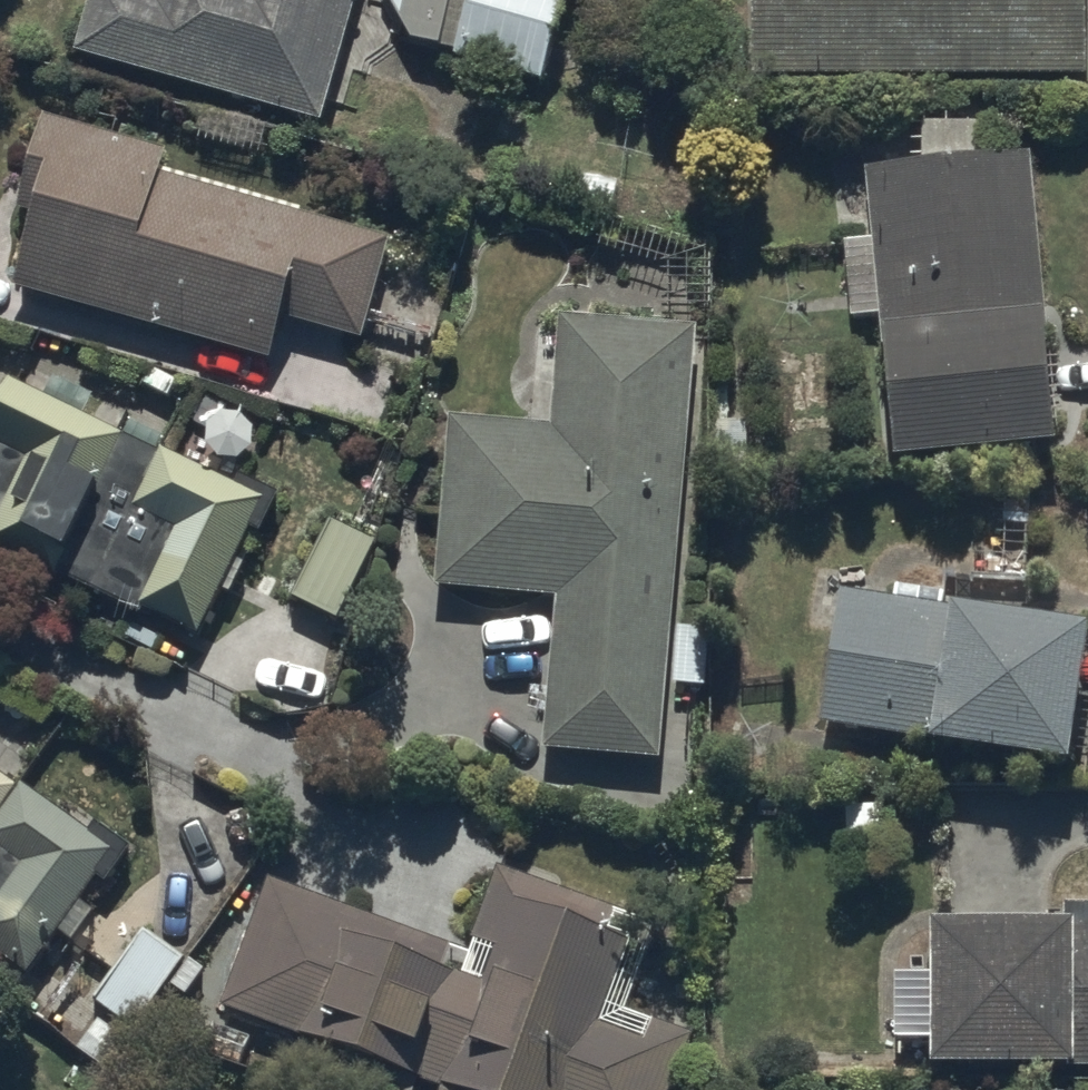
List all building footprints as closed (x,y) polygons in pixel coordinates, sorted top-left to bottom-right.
[(73,54),(318,121),(351,0),(88,0),(73,54)] [(413,43),(546,69),(559,0),(388,0),(413,43)] [(755,78),(1085,75),(1084,0),(754,0),(755,78)] [(119,141),(42,118),(15,209),(37,215),(17,283),(269,358),(282,315),(358,337),(387,240),(157,172),(164,148),(148,144),(151,134),(124,126),(119,141)] [(1053,442),(1024,153),(994,156),(990,118),(918,125),(923,166),(867,171),(873,237),(843,240),(851,322),(879,319),(893,458),(1053,442)] [(710,633),(666,629),(693,328),(562,317),(553,425),(452,416),(437,588),(553,598),(540,749),(655,759),(662,684),(705,688),(710,633)] [(8,381),(0,397),(0,536),(64,567),(59,578),(143,619),(148,609),(199,634),(219,592),(229,597),(243,567),(233,562),(250,528),(257,532),(277,490),(241,473),(235,488),(121,433),(129,418),(96,402),(88,419),(8,381)] [(752,423),(716,423),(716,465),(752,465),(752,423)] [(375,542),(329,520),(291,600),(338,622),(375,542)] [(1087,627),(837,588),(816,723),(1065,762),(1087,627)] [(0,772),(0,956),(30,977),(61,933),(74,942),(96,911),(81,900),(98,877),(105,882),(131,844),(99,821),(89,835),(0,772)] [(223,1009),(438,1085),(436,1089),(664,1089),(685,1031),(601,1001),(632,914),(496,866),(465,953),(262,880),(223,1009)] [(928,1062),(1087,1065),(1087,900),(1061,899),(1060,924),(931,921),(930,974),(892,973),(890,1039),(928,1040),(928,1062)] [(145,927),(140,934),(91,1000),(129,1028),(162,983),(180,997),(201,968),(145,927)]
